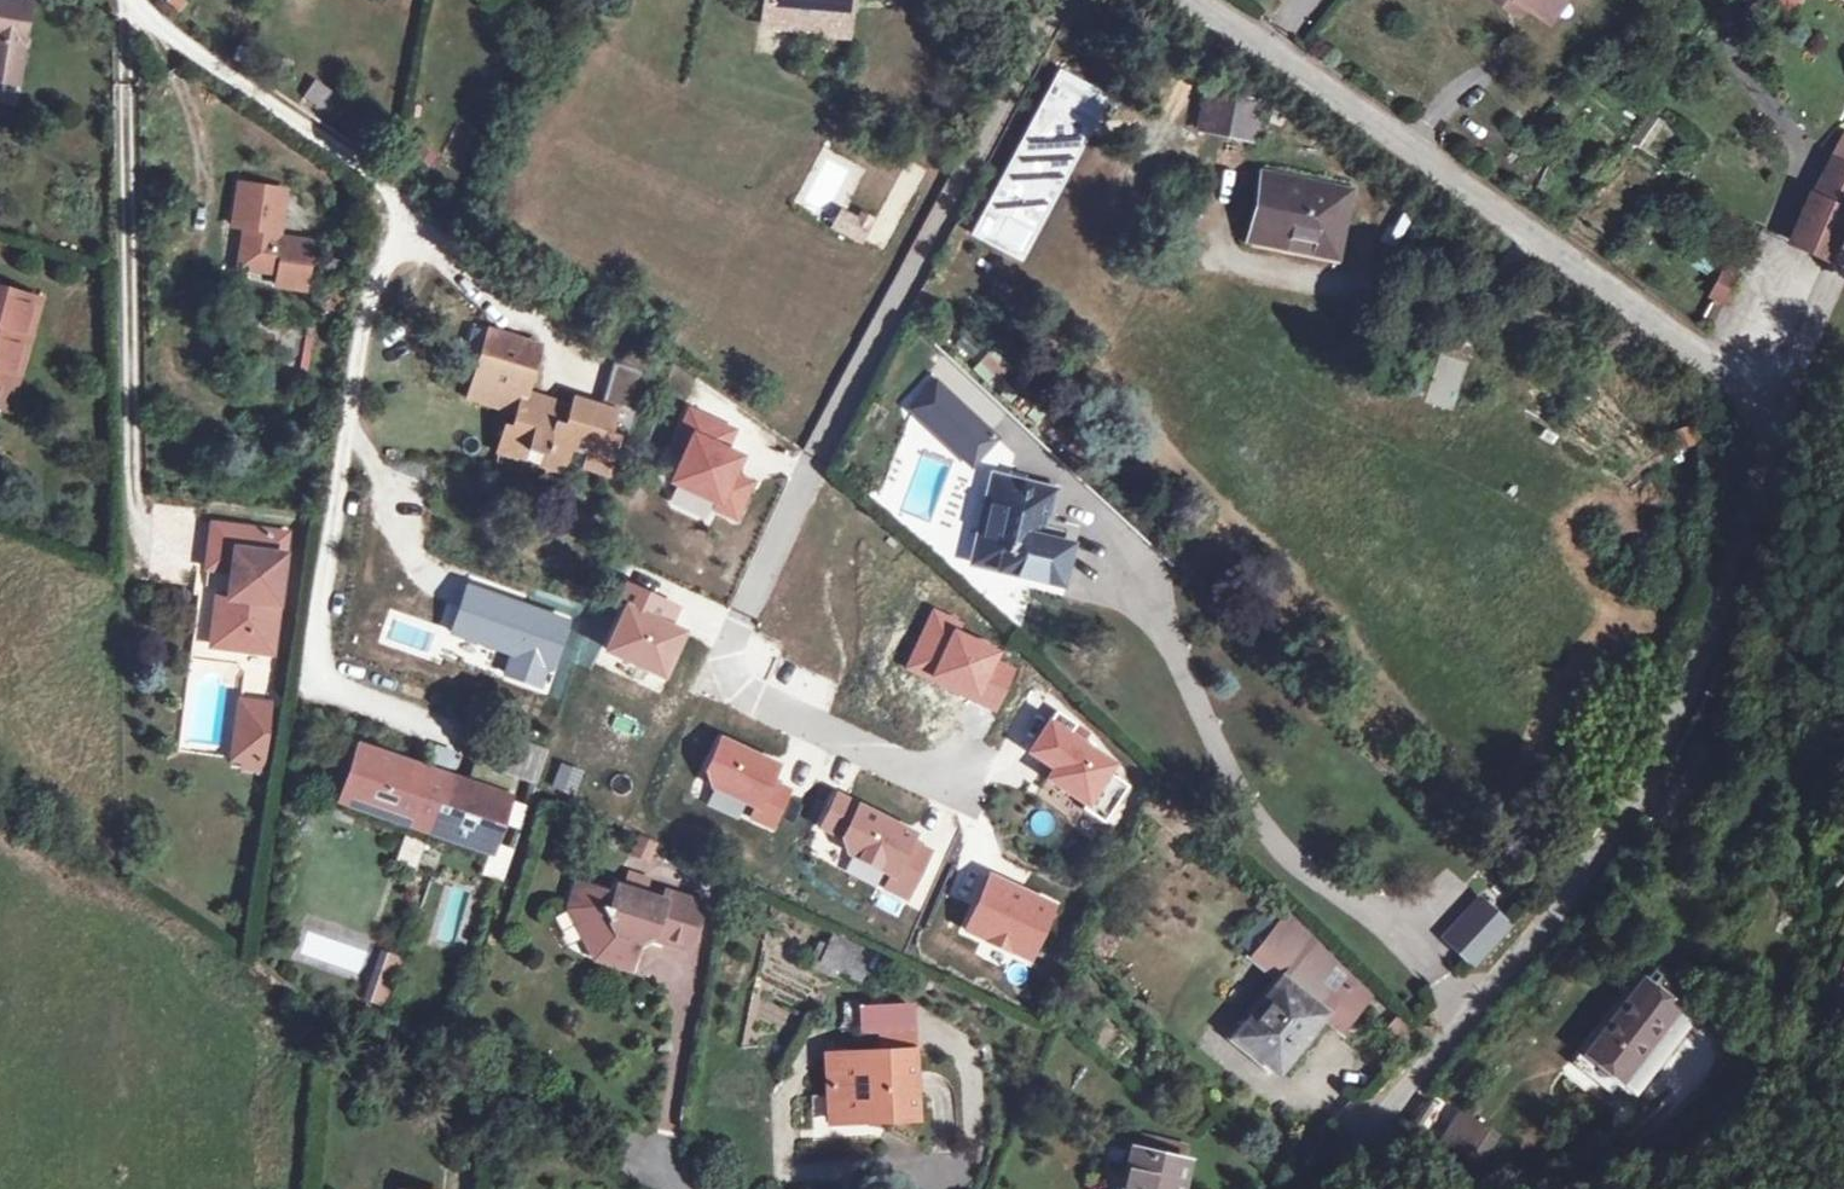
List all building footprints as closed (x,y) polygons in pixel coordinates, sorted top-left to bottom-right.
[(1,69),(9,0),(0,0),(0,69),(1,69)] [(760,26),(811,32),(811,37),(842,39),(845,0),(762,0),(760,26)] [(1516,13),(1509,0),(1497,0),(1516,13)] [(1527,9),(1533,0),(1515,0),(1527,9)] [(301,101),(326,114),(337,93),(312,80),(301,101)] [(1230,103),(1179,93),(1177,96),(1171,130),(1225,139),(1230,103)] [(1649,153),(1669,122),(1652,111),(1631,142),(1649,153)] [(1843,161),(1843,130),(1835,125),(1821,149),(1843,161)] [(1843,168),(1843,161),(1821,149),(1802,185),(1795,181),(1770,227),(1803,246),(1843,168)] [(1225,241),(1251,245),(1253,233),(1316,243),(1324,189),(1235,175),(1225,241)] [(258,285),(290,290),(297,244),(259,238),(266,190),(221,184),(215,226),(227,228),(221,267),(260,273),(258,285)] [(1253,233),(1251,245),(1314,255),(1316,243),(1253,233)] [(1703,255),(1689,283),(1703,290),(1717,262),(1703,255)] [(1708,294),(1727,305),(1746,273),(1727,262),(1708,294)] [(0,386),(22,298),(0,292),(0,386)] [(242,310),(236,344),(263,348),(259,370),(279,374),(289,318),(242,310)] [(445,389),(495,405),(490,421),(485,419),(475,449),(498,455),(502,443),(522,448),(518,461),(537,467),(541,457),(558,462),(560,456),(584,463),(594,428),(618,437),(638,372),(605,361),(591,405),(552,393),(548,407),(519,398),(521,391),(503,385),(487,380),(491,370),(506,375),(518,339),(466,322),(445,389)] [(1439,352),(1423,402),(1452,412),(1468,362),(1439,352)] [(919,404),(930,414),(951,391),(939,381),(919,404)] [(550,400),(521,391),(519,398),(548,407),(550,400)] [(930,414),(966,446),(986,424),(951,391),(930,414)] [(735,433),(691,414),(675,450),(688,456),(676,484),(721,503),(718,511),(738,519),(754,482),(737,475),(744,459),(727,451),(735,433)] [(966,446),(973,452),(993,430),(986,424),(966,446)] [(1695,424),(1674,430),(1680,450),(1701,444),(1695,424)] [(1052,495),(996,485),(981,570),(1004,574),(1003,578),(1064,588),(1071,547),(1062,546),(1064,530),(1047,527),(1052,495)] [(203,618),(200,645),(253,651),(267,531),(193,522),(188,565),(213,568),(210,593),(198,592),(195,617),(203,618)] [(192,644),(200,645),(203,618),(195,617),(192,644)] [(1048,703),(1022,743),(1047,759),(1040,769),(1078,793),(1075,798),(1095,811),(1120,774),(1099,761),(1104,754),(1061,727),(1068,716),(1048,703)] [(225,758),(224,765),(242,767),(249,711),(222,707),(216,757),(225,758)] [(451,752),(445,774),(487,790),(494,769),(513,776),(525,741),(463,720),(451,752)] [(337,735),(318,788),(468,842),(487,790),(445,774),(426,767),(404,760),(337,735)] [(779,767),(722,742),(710,770),(719,791),(758,809),(752,821),(773,830),(789,790),(773,782),(779,767)] [(627,861),(648,869),(658,842),(637,834),(627,861)] [(618,871),(613,887),(654,900),(656,895),(636,888),(639,878),(618,871)] [(555,907),(571,937),(589,943),(596,956),(620,964),(628,941),(637,937),(679,951),(693,907),(656,895),(654,900),(613,887),(608,885),(605,894),(567,882),(555,907)] [(1498,926),(1468,901),(1433,943),(1461,968),(1498,926)] [(1255,968),(1297,1006),(1316,1020),(1348,993),(1271,906),(1257,918),(1249,907),(1223,929),(1232,939),(1229,944),(1255,968)] [(866,987),(880,954),(831,934),(817,967),(866,987)] [(618,971),(620,964),(596,956),(589,943),(571,937),(582,959),(618,971)] [(358,949),(344,989),(360,994),(374,955),(358,949)] [(362,1001),(386,1010),(406,961),(382,951),(362,1001)] [(1297,1006),(1255,968),(1211,1019),(1252,1057),(1297,1006)] [(1680,1015),(1646,989),(1594,1058),(1629,1083),(1680,1015)] [(853,1014),(856,1036),(876,1035),(906,1031),(903,1008),(853,1014)] [(824,1061),(829,1114),(865,1111),(867,1125),(916,1119),(906,1031),(876,1035),(878,1056),(824,1061)] [(1419,1096),(1403,1119),(1430,1137),(1446,1114),(1419,1096)] [(1432,1146),(1475,1174),(1501,1135),(1458,1107),(1432,1146)] [(865,1111),(829,1114),(830,1128),(867,1125),(865,1111)] [(1134,1160),(1178,1172),(1182,1157),(1138,1145),(1134,1160)] [(1134,1160),(1131,1160),(1124,1188),(1181,1188),(1185,1175),(1178,1172),(1134,1160)]
